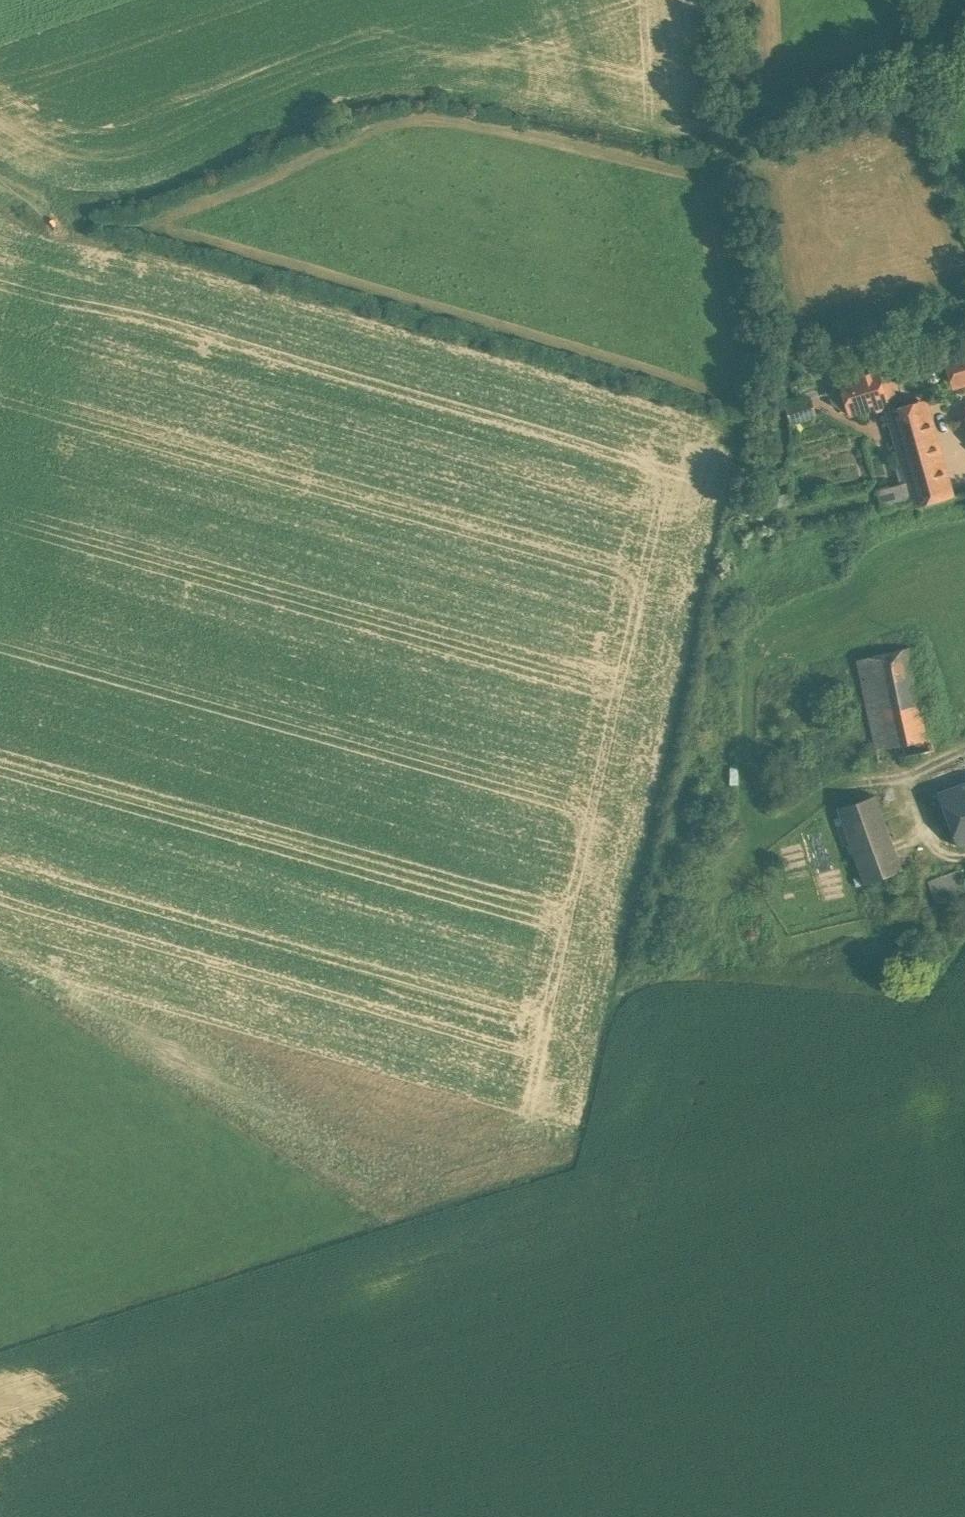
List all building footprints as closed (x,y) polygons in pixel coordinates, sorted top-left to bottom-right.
[(944,358),(954,388),(964,385),(964,351),(944,358)] [(891,373),(880,377),(886,398),(897,395),(891,373)] [(880,376),(842,387),(850,413),(887,401),(886,398),(880,377),(880,376)] [(811,398),(786,405),(791,421),(816,414),(811,398)] [(925,399),(889,409),(909,481),(914,499),(940,492),(942,498),(951,495),(925,399)] [(909,481),(878,490),(883,508),(914,499),(909,481)] [(912,646),(857,660),(879,761),(934,750),(912,646)] [(938,792),(958,845),(964,842),(964,782),(938,792)] [(875,794),(838,808),(843,824),(881,810),(875,794)] [(881,810),(843,824),(859,868),(897,854),(881,810)] [(897,854),(859,868),(865,883),(903,870),(897,854)] [(929,882),(936,900),(964,889),(964,886),(959,870),(929,882)]
